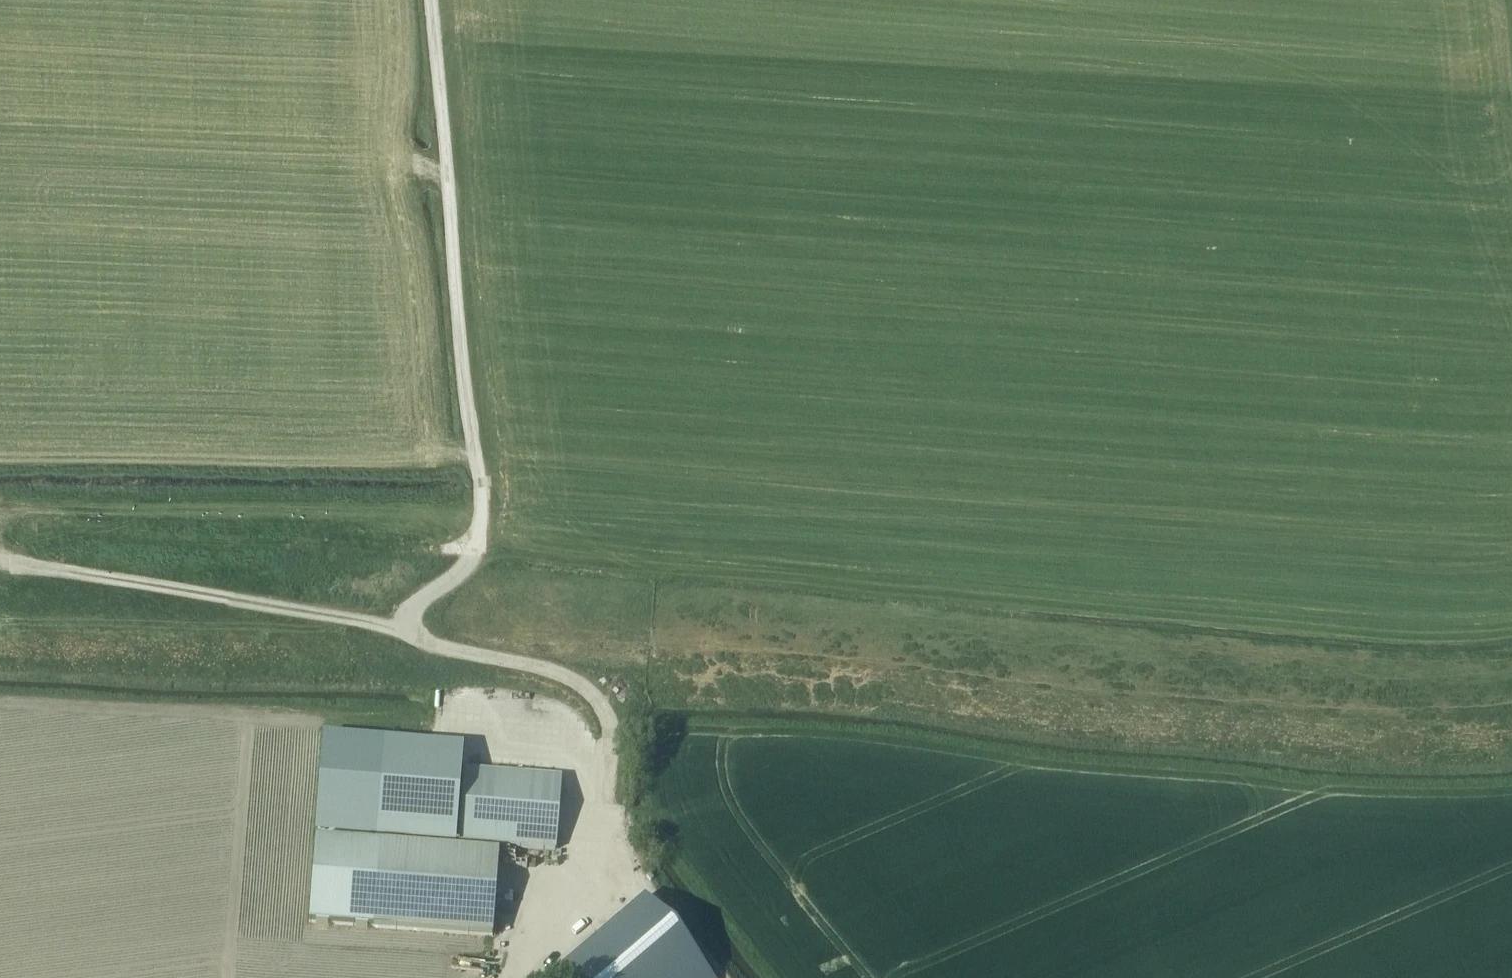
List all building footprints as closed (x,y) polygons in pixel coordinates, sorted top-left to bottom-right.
[(456,833),(462,761),(322,749),(316,821),(456,833)] [(458,844),(555,852),(561,780),(465,771),(458,844)] [(491,939),(499,856),(315,839),(308,922),(491,939)] [(549,977),(713,977),(644,897),(549,977)]
